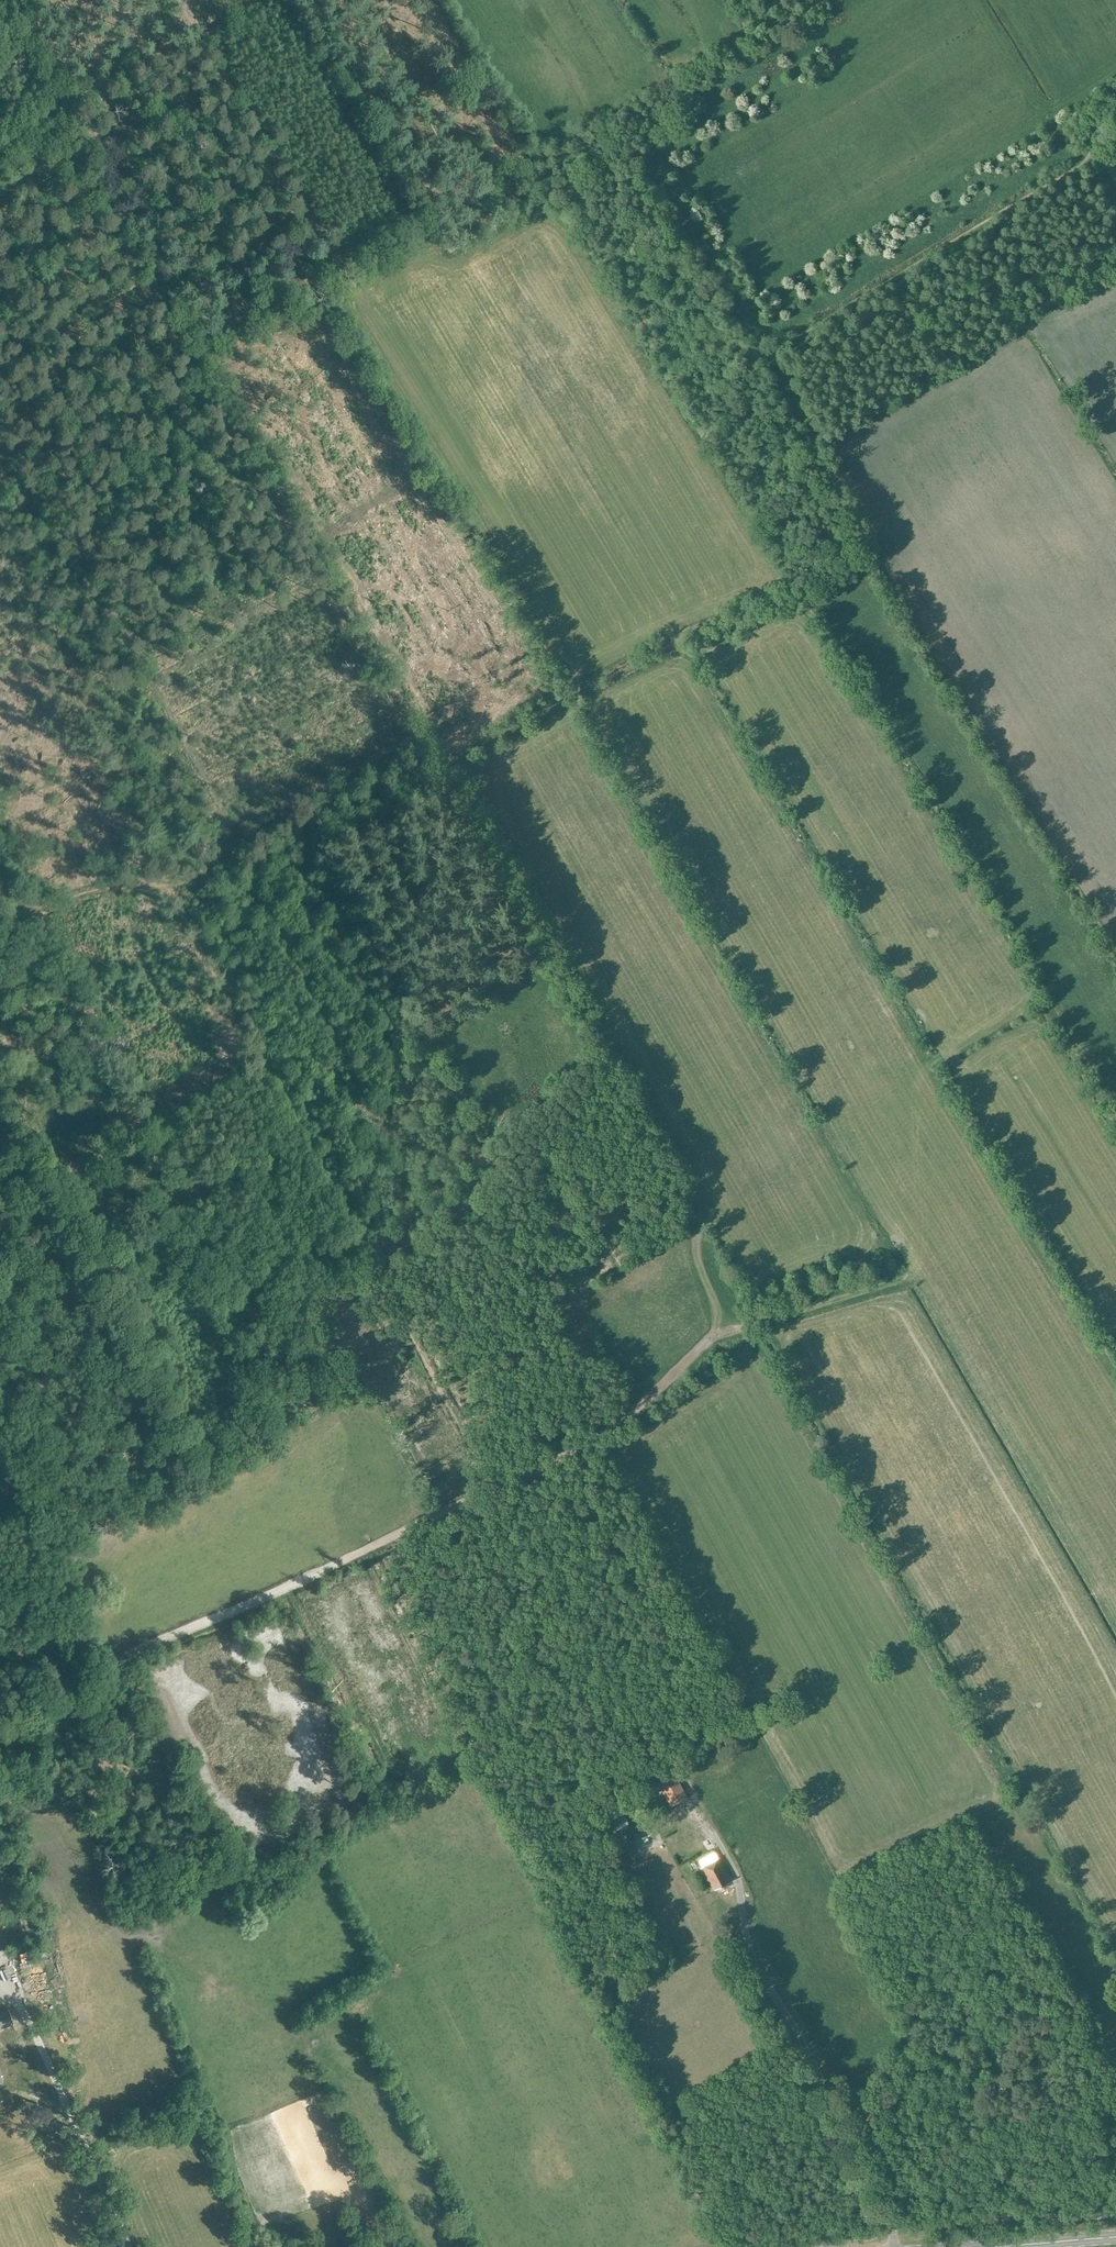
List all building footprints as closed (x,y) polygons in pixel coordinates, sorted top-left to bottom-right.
[(676,1774),(661,1782),(668,1795),(683,1787),(676,1774)] [(710,1854),(717,1851),(710,1838),(703,1841),(710,1854)] [(715,1890),(733,1881),(720,1857),(701,1867),(710,1884),(711,1884),(715,1890)] [(14,2023),(9,2008),(0,2011),(0,2028),(14,2023)]
